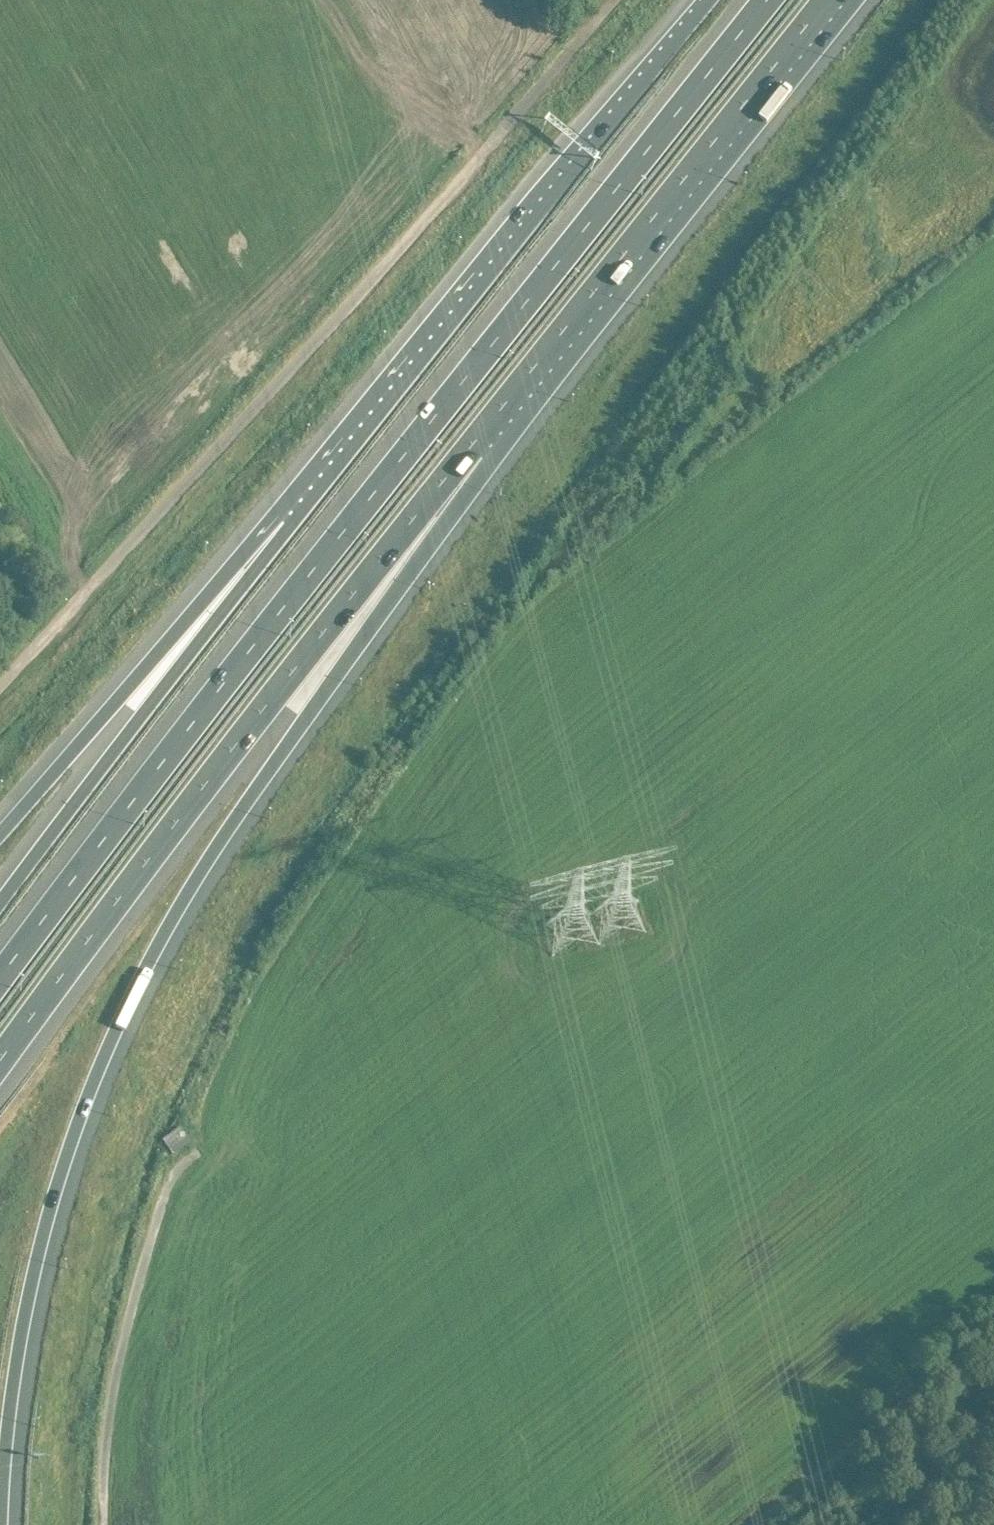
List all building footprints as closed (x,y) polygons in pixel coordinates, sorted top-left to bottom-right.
[(162,1141),(171,1152),(173,1154),(190,1142),(179,1128),(162,1141)]
